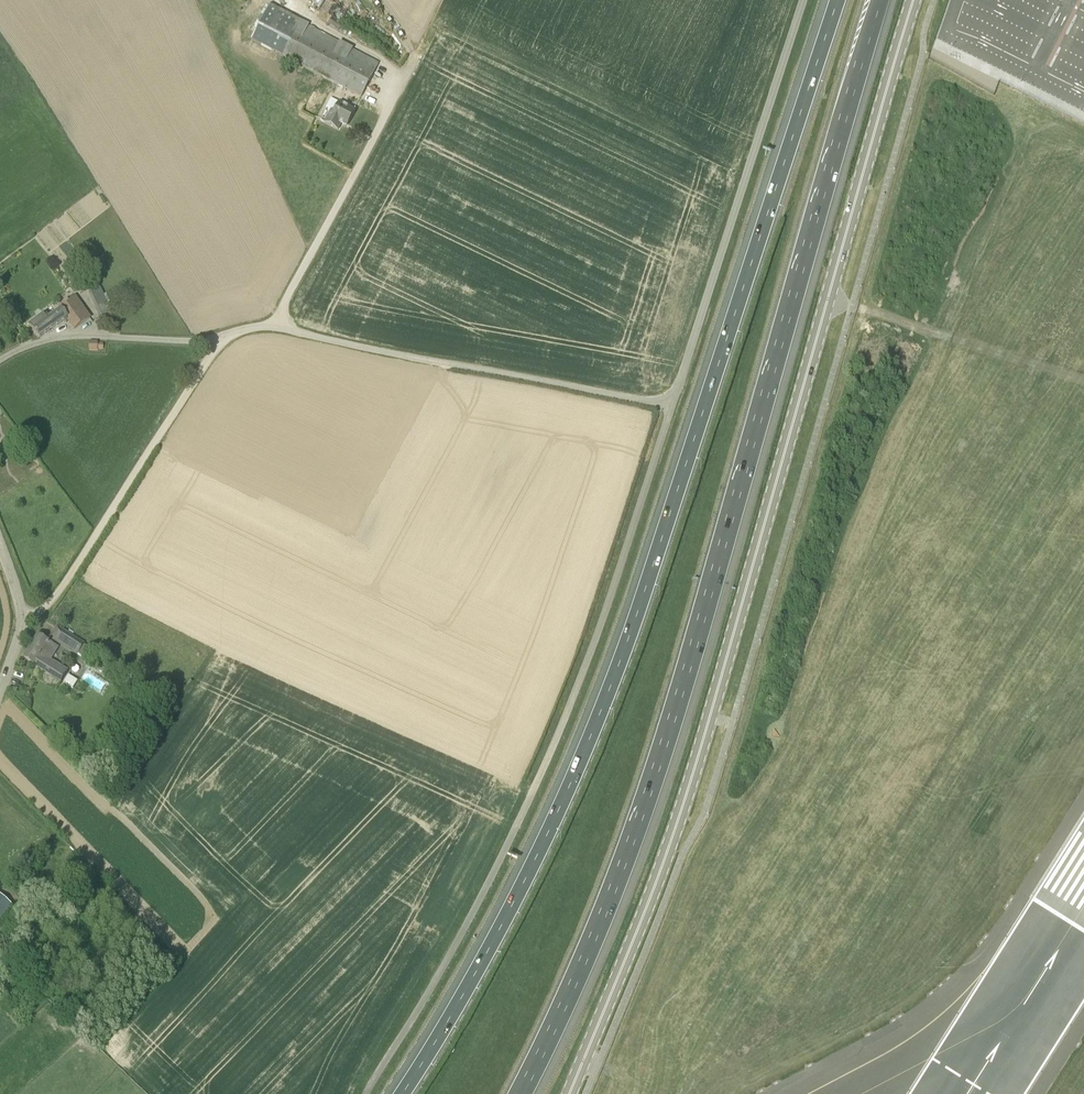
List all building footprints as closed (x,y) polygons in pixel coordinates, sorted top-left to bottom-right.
[(361,97),(379,63),(300,22),(301,21),(270,5),(251,40),(361,97)] [(355,111),(340,103),(339,102),(333,112),(330,111),(324,122),(338,130),(341,124),(346,127),(354,111),(355,111)] [(111,303),(103,285),(99,287),(98,286),(92,289),(93,291),(90,292),(101,316),(111,311),(108,304),(111,303)] [(74,329),(90,318),(74,296),(59,307),(60,309),(46,319),(43,314),(31,323),(33,327),(33,328),(40,338),(67,319),(74,329)] [(102,347),(102,344),(97,344),(97,342),(90,342),(90,351),(97,351),(97,347),(102,347)] [(28,445),(23,438),(19,441),(18,441),(24,448),(28,445)] [(84,645),(57,627),(51,637),(78,654),(82,657),(84,654),(89,657),(92,652),(88,649),(88,647),(84,645)] [(61,682),(68,670),(51,660),(58,649),(38,636),(24,658),(61,682)] [(64,682),(74,688),(79,679),(68,674),(64,682)] [(159,724),(168,711),(161,706),(152,720),(159,724)] [(14,907),(0,895),(0,923),(14,907)]
